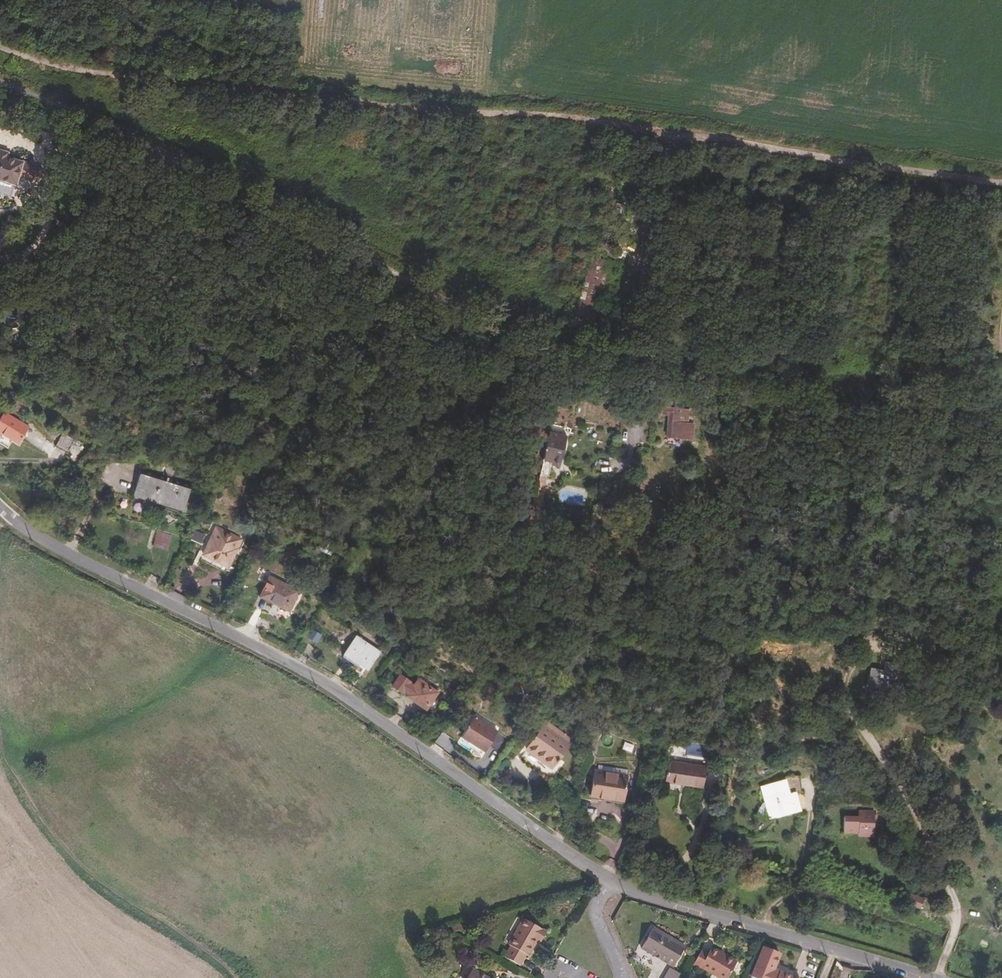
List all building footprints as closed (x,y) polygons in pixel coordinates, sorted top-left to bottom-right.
[(11,198),(19,175),(35,181),(39,168),(7,158),(7,156),(0,154),(0,195),(11,198)] [(589,257),(571,332),(591,338),(605,283),(600,281),(605,261),(589,257)] [(471,347),(478,351),(481,345),(475,341),(471,347)] [(72,395),(63,391),(60,397),(70,401),(72,395)] [(17,400),(13,407),(23,413),(27,407),(17,400)] [(211,415),(214,409),(210,406),(206,413),(211,415)] [(693,423),(688,423),(689,410),(662,407),(661,414),(669,415),(667,436),(684,438),(689,439),(693,423)] [(28,426),(4,412),(0,419),(0,443),(7,447),(13,439),(18,442),(28,426)] [(80,442),(62,432),(55,446),(67,453),(71,446),(76,449),(80,442)] [(552,461),(560,463),(567,436),(550,432),(540,474),(547,475),(550,464),(551,464),(552,461)] [(160,501),(184,509),(191,486),(171,479),(174,470),(165,467),(162,477),(140,470),(135,487),(138,488),(137,491),(161,498),(160,501)] [(522,553),(527,554),(533,526),(528,524),(522,553)] [(228,567),(242,539),(216,527),(203,554),(228,567)] [(153,546),(168,550),(172,535),(157,531),(153,546)] [(324,539),(320,547),(329,552),(333,544),(324,539)] [(280,603),(279,606),(289,611),(299,591),(270,576),(261,593),(280,603)] [(260,596),(279,606),(280,603),(261,593),(260,596)] [(313,629),(309,636),(318,641),(321,634),(313,629)] [(345,653),(360,664),(368,668),(380,651),(360,638),(360,636),(357,640),(355,638),(345,653)] [(358,667),(360,664),(345,653),(343,656),(358,667)] [(894,690),(896,680),(898,673),(895,672),(897,663),(884,661),(883,670),(882,673),(877,672),(878,669),(870,668),(867,683),(874,685),(873,689),(881,691),(886,692),(886,689),(894,690)] [(427,708),(434,699),(438,692),(419,678),(414,685),(409,682),(410,681),(400,674),(392,686),(402,692),(404,691),(408,694),(407,696),(426,709),(427,708)] [(901,681),(896,680),(894,690),(886,689),(886,692),(881,691),(880,695),(898,699),(901,681)] [(441,703),(434,699),(427,708),(434,713),(441,703)] [(474,717),(462,736),(485,751),(488,745),(500,753),(510,739),(474,717)] [(535,756),(551,767),(571,740),(569,738),(573,733),(562,725),(559,731),(546,722),(519,759),(528,765),(535,756)] [(599,741),(590,739),(588,752),(597,754),(599,741)] [(557,772),(551,767),(535,756),(528,765),(550,781),(557,772)] [(705,767),(669,762),(666,782),(702,787),(705,767)] [(598,765),(597,771),(627,775),(628,770),(598,765)] [(777,768),(764,772),(765,776),(778,772),(777,768)] [(627,775),(597,771),(595,770),(591,795),(623,800),(627,775)] [(786,781),(762,788),(768,809),(770,818),(800,810),(796,793),(802,792),(801,776),(792,776),(785,777),(786,781)] [(770,818),(768,809),(760,811),(763,823),(773,820),(772,818),(770,818)] [(866,829),(866,825),(865,821),(850,823),(850,829),(836,830),(837,846),(852,844),(852,847),(868,846),(867,840),(871,835),(869,832),(866,829)] [(709,857),(711,850),(702,847),(700,855),(709,857)] [(925,902),(909,896),(905,904),(921,910),(925,902)] [(546,932),(524,919),(509,945),(511,947),(505,957),(520,966),(526,955),(528,956),(537,941),(540,943),(546,932)] [(685,947),(653,928),(641,948),(673,967),(685,947)] [(722,957),(723,954),(712,948),(710,950),(722,957)] [(723,954),(722,957),(710,950),(708,954),(701,950),(693,964),(700,968),(701,967),(720,977),(728,977),(737,962),(723,954)] [(473,969),(467,977),(489,977),(473,969)]
